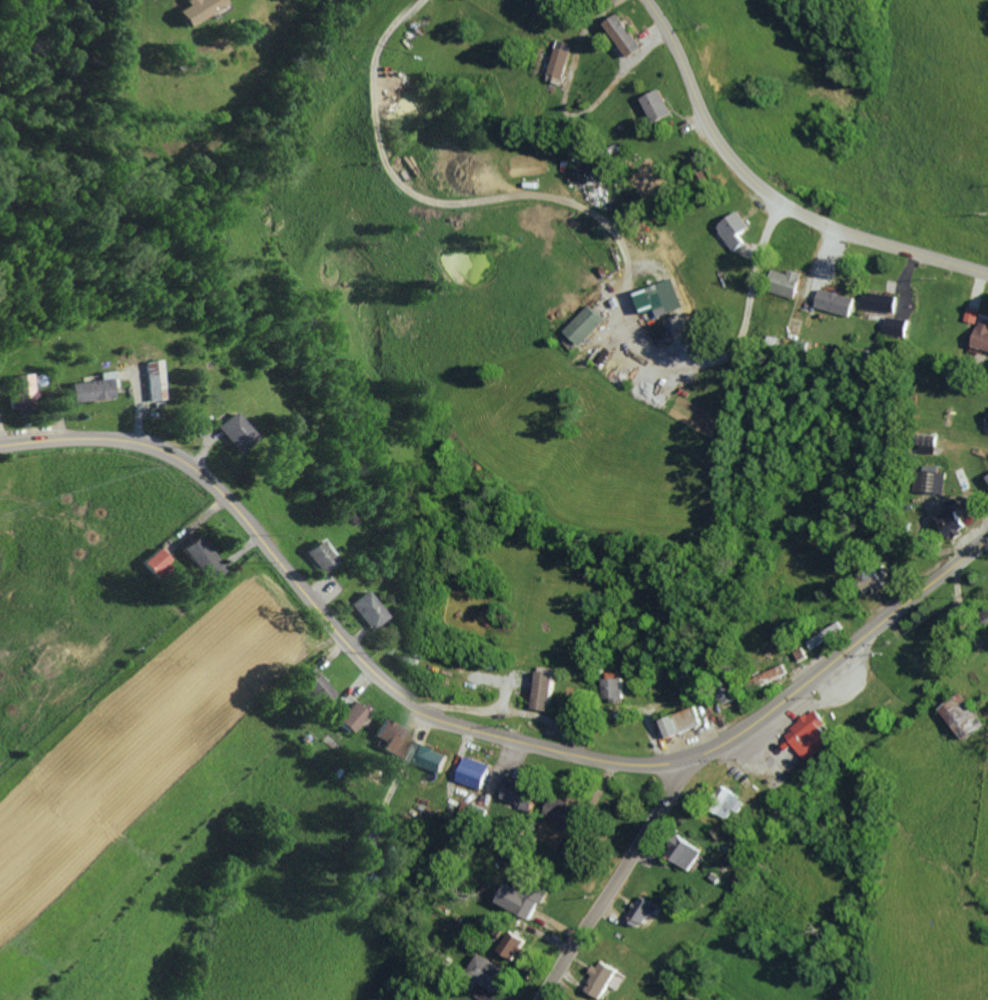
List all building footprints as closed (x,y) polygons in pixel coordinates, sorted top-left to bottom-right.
[(226,0),(187,0),(189,5),(179,10),(188,26),(228,4),(226,0)] [(607,22),(627,58),(642,49),(622,13),(607,22)] [(559,77),(569,43),(554,40),(545,73),(559,77)] [(543,80),(558,84),(559,78),(545,74),(543,80)] [(673,115),(663,90),(643,98),(654,123),(673,115)] [(746,243),(741,235),(753,227),(741,211),(718,227),(735,251),(746,243)] [(792,273),(777,270),(773,293),(800,298),(805,273),(792,270),(792,273)] [(650,311),(653,319),(683,307),(671,278),(634,293),(643,313),(650,311)] [(857,296),(821,290),(819,309),(855,314),(857,296)] [(899,295),(868,292),(866,309),(898,312),(899,295)] [(563,331),(579,345),(602,319),(587,305),(563,331)] [(976,322),(978,309),(967,307),(965,320),(976,322)] [(910,321),(889,317),(887,334),(907,337),(910,321)] [(981,322),(973,346),(987,350),(987,324),(981,322)] [(158,398),(155,358),(138,360),(141,400),(158,398)] [(66,382),(68,401),(111,396),(107,369),(93,371),(94,378),(66,382)] [(6,374),(10,409),(32,407),(29,372),(6,374)] [(214,426),(238,453),(255,437),(231,410),(214,426)] [(912,492),(942,493),(943,468),(921,467),(920,478),(913,477),(912,492)] [(968,524),(957,504),(939,515),(950,535),(968,524)] [(181,544),(202,581),(220,571),(199,534),(181,544)] [(302,551),(319,572),(334,560),(317,539),(302,551)] [(141,560),(151,574),(169,560),(159,547),(141,560)] [(892,585),(882,565),(862,574),(871,594),(892,585)] [(381,617),(364,588),(344,600),(362,629),(381,617)] [(794,674),(790,664),(762,676),(766,686),(794,674)] [(314,704),(327,692),(305,667),(292,679),(314,704)] [(557,710),(560,669),(543,667),(539,708),(557,710)] [(627,677),(606,678),(606,701),(627,701),(627,677)] [(728,703),(738,700),(734,685),(724,688),(728,703)] [(970,739),(987,725),(987,720),(965,692),(946,708),(970,739)] [(330,719),(344,731),(361,712),(346,700),(330,719)] [(670,717),(676,735),(709,725),(704,707),(670,717)] [(838,740),(828,726),(833,722),(823,708),(791,732),(811,760),(838,740)] [(406,731),(374,718),(367,736),(377,740),(374,748),(395,757),(406,731)] [(458,753),(425,741),(418,760),(451,772),(458,753)] [(466,780),(492,789),(501,764),(475,755),(466,780)] [(512,799),(544,810),(551,790),(519,779),(512,799)] [(755,798),(737,789),(725,812),(736,818),(741,809),(747,813),(755,798)] [(564,819),(561,825),(578,831),(588,806),(563,796),(555,815),(564,819)] [(713,850),(690,834),(676,853),(699,869),(713,850)] [(378,872),(394,876),(401,842),(384,839),(378,872)] [(527,888),(515,883),(507,903),(542,918),(549,901),(552,902),(560,884),(534,873),(527,888)] [(669,908),(650,895),(635,918),(648,927),(659,912),(664,915),(669,908)] [(534,941),(518,930),(504,949),(520,960),(534,941)] [(471,973),(502,991),(513,970),(483,953),(471,973)] [(591,990),(608,998),(614,985),(623,989),(631,973),(605,961),(591,990)]
